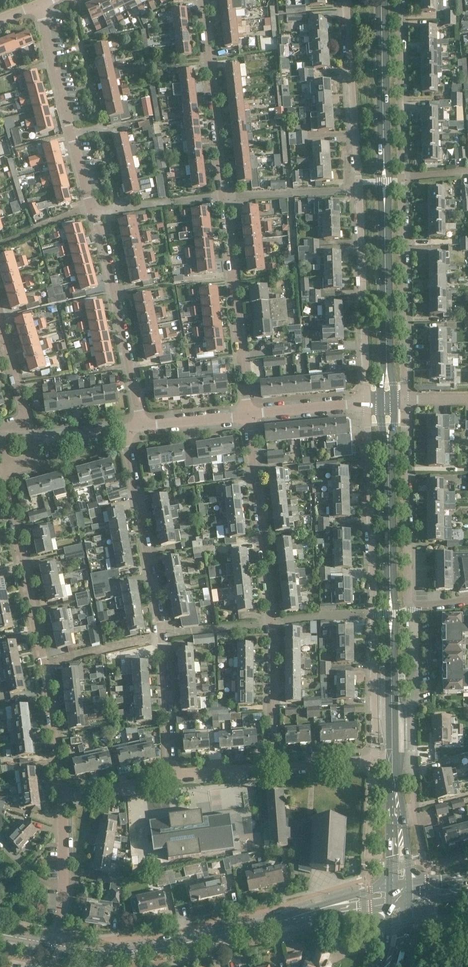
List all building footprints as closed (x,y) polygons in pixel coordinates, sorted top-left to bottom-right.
[(97,2),(103,15),(105,20),(109,18),(116,15),(114,11),(109,0),(100,0),(97,2)] [(114,11),(124,6),(122,0),(109,0),(114,11)] [(234,0),(224,0),(220,0),(222,12),(235,11),(234,0)] [(436,3),(435,0),(421,0),(421,11),(440,11),(440,3),(436,3)] [(92,20),(103,15),(97,2),(86,7),(92,20)] [(160,12),(157,7),(150,11),(153,16),(160,12)] [(173,16),(169,17),(169,22),(174,22),(187,20),(186,9),(173,10),(173,16)] [(235,11),(222,12),(223,24),(236,22),(241,22),(241,17),(235,18),(235,11)] [(303,32),(303,33),(327,31),(326,19),(308,20),(308,26),(303,26),(303,32)] [(187,20),(174,22),(175,34),(189,32),(187,20)] [(87,21),(81,25),(85,32),(91,28),(87,21)] [(236,22),(223,24),(224,36),(237,34),(243,33),(250,33),(249,26),(246,26),(245,21),(241,22),(236,22)] [(422,40),(422,41),(436,40),(436,27),(421,27),(422,35),(420,35),(420,40),(422,40)] [(327,31),(303,33),(303,32),(300,33),(301,37),(309,37),(309,44),(328,43),(327,31)] [(190,43),(189,32),(175,34),(170,34),(171,39),(176,39),(177,45),(190,43)] [(16,38),(17,43),(20,49),(34,44),(29,33),(16,38)] [(237,34),(224,36),(225,47),(239,46),(238,39),(243,38),(243,33),(237,34)] [(15,36),(2,41),(7,54),(8,58),(13,56),(12,52),(20,49),(17,43),(16,38),(15,36)] [(422,53),(422,54),(436,53),(436,40),(422,41),(422,48),(421,48),(421,53),(422,53)] [(0,42),(0,57),(2,56),(3,60),(4,60),(8,58),(7,54),(2,41),(0,42)] [(118,41),(95,46),(98,60),(110,57),(108,48),(113,47),(119,45),(118,41)] [(191,56),(190,43),(177,45),(178,57),(191,56)] [(313,49),(313,56),(328,55),(328,43),(309,44),(301,45),(301,49),(313,49)] [(422,61),(421,61),(421,66),(422,66),(422,67),(436,66),(441,66),(441,58),(448,58),(448,53),(436,53),(422,54),(422,61)] [(303,70),(299,70),(299,76),(309,76),(309,70),(315,70),(314,68),(329,67),(328,55),(313,56),(311,56),(312,63),(303,64),(303,70)] [(98,60),(96,60),(99,72),(113,68),(117,68),(116,63),(115,56),(110,57),(98,60)] [(246,76),(245,64),(226,66),(227,78),(240,77),(246,76)] [(422,74),(421,74),(421,79),(422,79),(422,80),(437,79),(436,73),(442,72),(441,71),(441,66),(436,66),(422,67),(422,74)] [(113,68),(99,72),(101,83),(116,80),(120,79),(118,72),(117,68),(113,68)] [(17,76),(14,77),(15,82),(21,80),(21,82),(19,82),(21,90),(28,88),(40,85),(37,71),(17,76)] [(180,72),(181,84),(194,82),(193,71),(180,72)] [(240,77),(227,78),(228,90),(241,88),(241,86),(246,86),(245,78),(240,78),(240,77)] [(437,79),(422,80),(422,93),(437,93),(437,86),(439,86),(440,84),(440,79),(437,79)] [(116,80),(101,83),(104,95),(118,91),(116,80)] [(462,101),(462,80),(452,80),(452,94),(451,94),(451,101),(462,101)] [(182,95),(195,94),(194,82),(181,84),(182,95)] [(316,95),(331,94),(330,82),(315,83),(316,95)] [(30,96),(26,97),(27,101),(31,100),(45,96),(42,84),(40,85),(28,88),(30,96)] [(243,100),(241,88),(228,90),(230,102),(243,100)] [(118,91),(104,95),(106,106),(121,103),(118,91)] [(182,95),(183,107),(197,106),(195,94),(182,95)] [(316,95),(311,95),(311,99),(311,107),(312,107),(317,107),(332,106),(331,94),(316,95)] [(31,100),(34,111),(48,107),(45,96),(31,100)] [(152,115),(149,96),(141,98),(144,116),(152,115)] [(243,100),(230,102),(231,113),(244,112),(249,111),(250,111),(249,106),(243,107),(243,100)] [(443,122),(443,109),(444,107),(462,107),(462,101),(451,101),(440,101),(440,109),(422,109),(422,116),(421,116),(422,122),(423,122),(437,122),(442,122),(443,122)] [(130,118),(126,102),(121,103),(106,106),(109,118),(120,115),(121,120),(130,118)] [(197,106),(183,107),(185,119),(198,117),(197,106)] [(333,118),(332,106),(317,107),(317,113),(311,114),(311,119),(333,118)] [(34,111),(37,122),(51,118),(48,107),(34,111)] [(244,112),(231,113),(232,125),(245,123),(251,123),(249,111),(244,112)] [(198,117),(185,119),(186,130),(199,129),(198,117)] [(51,118),(37,122),(40,134),(54,130),(51,118)] [(333,118),(311,119),(312,131),(318,131),(334,130),(333,118)] [(148,120),(138,123),(139,129),(150,126),(148,120)] [(437,122),(423,122),(423,129),(422,129),(422,135),(423,135),(437,135),(442,135),(442,126),(442,122),(437,122)] [(233,136),(247,135),(245,123),(232,125),(233,136)] [(186,130),(181,131),(182,138),(183,143),(187,142),(201,141),(199,129),(186,130)] [(113,137),(116,150),(129,147),(126,135),(113,137)] [(235,148),(248,146),(247,135),(233,136),(235,148)] [(422,148),(423,147),(423,148),(437,148),(437,135),(423,135),(423,142),(422,142),(422,148)] [(201,141),(187,142),(189,154),(202,152),(201,141)] [(45,154),(42,155),(43,159),(46,158),(60,154),(57,143),(43,147),(45,154)] [(313,157),(329,156),(329,144),(313,145),(313,157)] [(236,159),(249,158),(248,146),(235,148),(236,159)] [(119,160),(132,158),(129,147),(116,150),(119,160)] [(442,161),(442,153),(437,154),(437,148),(423,148),(423,162),(425,162),(425,164),(432,163),(432,161),(442,161)] [(466,159),(465,148),(455,149),(456,160),(466,159)] [(202,152),(189,154),(190,165),(203,164),(202,152)] [(46,158),(43,159),(44,163),(47,163),(49,169),(63,166),(60,154),(46,158)] [(420,155),(413,154),(412,168),(419,168),(420,155)] [(330,168),(329,156),(313,157),(314,169),(330,168)] [(249,158),(236,159),(237,171),(250,170),(250,169),(257,169),(259,169),(257,157),(249,158)] [(121,172),(134,169),(132,158),(119,160),(121,172)] [(203,164),(190,165),(191,177),(204,175),(203,164)] [(51,176),(47,177),(48,182),(52,181),(66,177),(63,166),(49,169),(51,176)] [(321,181),(322,181),(331,181),(330,168),(314,169),(310,169),(311,182),(315,182),(321,181)] [(124,183),(137,181),(134,169),(121,172),(124,183)] [(250,169),(250,170),(237,171),(239,183),(251,182),(252,189),(260,188),(257,169),(250,169)] [(293,183),(299,183),(298,177),(302,177),(302,170),(298,170),(298,172),(292,172),(293,183)] [(206,187),(204,175),(191,177),(193,188),(206,187)] [(52,181),(55,192),(67,189),(69,189),(66,177),(52,181)] [(137,181),(124,183),(126,195),(139,192),(151,190),(149,178),(137,181)] [(172,198),(191,195),(189,183),(170,186),(172,198)] [(429,201),(444,201),(444,188),(428,188),(429,201)] [(67,189),(55,192),(57,199),(53,201),(53,203),(47,204),(47,202),(36,205),(35,204),(29,206),(34,217),(40,214),(38,211),(59,206),(71,203),(67,189)] [(320,197),(308,198),(308,204),(314,204),(315,215),(318,215),(339,214),(338,202),(320,203),(320,197)] [(444,213),(444,206),(451,205),(451,204),(456,204),(456,200),(444,201),(429,201),(429,206),(428,207),(428,211),(429,212),(429,213),(444,213)] [(243,219),(259,218),(257,207),(241,209),(243,219)] [(193,221),(209,219),(208,209),(192,211),(193,221)] [(444,213),(429,213),(429,218),(428,219),(428,223),(429,224),(429,225),(444,225),(444,213)] [(319,221),(319,227),(323,227),(339,226),(339,214),(318,215),(315,215),(306,215),(307,221),(319,221)] [(154,215),(151,222),(158,225),(162,219),(154,215)] [(121,231),(137,228),(135,218),(119,221),(121,231)] [(243,219),(244,230),(260,228),(259,218),(243,219)] [(193,221),(194,232),(210,230),(209,219),(193,221)] [(444,237),(444,231),(451,231),(451,230),(457,230),(456,224),(444,225),(429,225),(429,237),(444,237)] [(84,236),(81,225),(60,231),(60,233),(60,232),(62,237),(61,237),(63,241),(68,240),(84,236)] [(339,226),(323,227),(324,239),(340,239),(339,226)] [(139,239),(137,228),(121,231),(123,242),(139,239)] [(244,230),(245,240),(261,239),(260,228),(244,230)] [(194,232),(196,242),(212,240),(210,230),(194,232)] [(68,240),(63,241),(64,247),(65,247),(66,251),(71,250),(86,246),(84,236),(68,240)] [(141,249),(139,239),(123,242),(125,252),(141,249)] [(245,240),(246,251),(262,249),(261,239),(245,240)] [(196,248),(192,248),(192,253),(197,253),(213,251),(212,240),(196,242),(196,248)] [(71,250),(66,251),(67,256),(72,255),(74,260),(89,256),(86,246),(71,250)] [(305,247),(299,247),(299,252),(309,252),(309,255),(320,254),(320,246),(309,247),(305,247)] [(143,260),(141,249),(125,252),(127,263),(143,260)] [(263,259),(263,254),(262,249),(246,251),(247,261),(263,259)] [(197,253),(198,263),(214,262),(213,251),(197,253)] [(321,266),(324,266),(341,265),(340,253),(324,253),(324,259),(321,259),(321,266)] [(449,264),(448,253),(429,254),(430,266),(445,266),(445,264),(449,264)] [(0,269),(26,261),(25,256),(14,260),(13,254),(0,258),(0,269)] [(75,266),(70,267),(71,272),(76,270),(92,266),(89,256),(74,260),(75,266)] [(263,259),(247,261),(248,272),(264,270),(263,259)] [(145,270),(143,260),(127,263),(130,273),(145,270)] [(28,266),(26,261),(0,269),(3,279),(19,274),(17,269),(28,266)] [(214,262),(198,263),(199,274),(215,272),(214,262)] [(341,277),(341,265),(324,266),(325,278),(341,277)] [(95,276),(92,266),(76,270),(79,281),(95,276)] [(430,266),(430,271),(429,273),(429,276),(430,277),(430,278),(445,278),(445,266),(430,266)] [(145,270),(130,273),(132,284),(147,280),(152,279),(151,275),(147,276),(145,270)] [(6,289),(21,284),(19,274),(3,279),(6,289)] [(98,287),(95,276),(79,281),(81,286),(76,288),(77,292),(98,287)] [(341,277),(325,278),(325,290),(341,289),(341,277)] [(430,278),(430,283),(429,284),(429,288),(430,289),(430,290),(445,290),(445,278),(430,278)] [(9,299),(24,294),(21,284),(6,289),(9,299)] [(268,301),(266,286),(250,288),(252,303),(254,303),(254,302),(268,301)] [(202,300),(218,299),(217,288),(201,290),(202,300)] [(445,290),(430,290),(430,296),(429,297),(429,300),(430,301),(430,302),(445,302),(450,302),(450,295),(450,290),(445,290)] [(67,300),(65,293),(55,295),(57,303),(67,300)] [(26,300),(24,294),(9,299),(12,309),(26,305),(27,310),(40,306),(37,297),(26,300)] [(136,308),(152,304),(150,294),(134,297),(136,308)] [(256,324),(270,322),(275,322),(276,327),(288,326),(285,299),(279,300),(279,295),(273,296),(273,300),(268,301),(254,302),(254,303),(256,323),(256,324)] [(202,300),(203,311),(219,309),(218,299),(202,300)] [(85,306),(84,300),(73,302),(75,312),(82,311),(81,307),(85,306)] [(88,316),(104,313),(102,302),(86,305),(88,316)] [(430,302),(430,314),(443,314),(443,317),(450,317),(450,307),(451,307),(451,302),(450,302),(445,302),(430,302)] [(342,303),(326,304),(326,306),(322,306),(323,316),(342,316),(342,303)] [(154,315),(152,304),(136,308),(139,318),(154,315)] [(203,311),(204,321),(220,320),(219,309),(203,311)] [(63,313),(65,320),(74,317),(72,310),(63,313)] [(18,331),(34,327),(31,317),(33,316),(32,311),(20,314),(21,319),(15,321),(18,331)] [(88,316),(90,326),(106,323),(104,313),(88,316)] [(156,325),(154,315),(139,318),(141,328),(156,325)] [(59,316),(52,317),(54,324),(60,323),(59,316)] [(316,321),(326,321),(327,328),(343,328),(342,316),(323,316),(316,317),(316,321)] [(204,321),(205,332),(222,330),(220,320),(204,321)] [(256,323),(254,324),(256,339),(272,337),(271,328),(276,327),(275,322),(270,322),(256,324),(256,323)] [(90,326),(92,337),(108,333),(106,323),(90,326)] [(64,327),(66,341),(77,338),(75,325),(64,327)] [(159,335),(156,325),(141,328),(143,339),(159,335)] [(18,331),(21,341),(37,337),(34,327),(18,331)] [(343,340),(343,328),(321,329),(321,344),(338,344),(337,340),(343,340)] [(446,343),(446,337),(451,337),(450,328),(444,328),(444,331),(430,331),(431,343),(446,343)] [(207,343),(223,341),(222,330),(205,332),(207,343)] [(92,337),(94,347),(110,344),(108,333),(92,337)] [(159,335),(143,339),(145,349),(161,346),(160,340),(164,339),(163,335),(159,335)] [(37,337),(21,341),(24,351),(40,347),(44,345),(43,341),(38,342),(37,337)] [(208,353),(224,351),(223,341),(207,343),(208,353)] [(446,343),(431,343),(431,349),(430,350),(430,353),(431,354),(431,355),(451,355),(451,354),(457,353),(457,343),(451,343),(446,343)] [(94,347),(96,357),(112,354),(110,344),(94,347)] [(275,349),(273,349),(274,356),(284,354),(291,354),(290,344),(274,346),(275,349)] [(161,346),(145,349),(147,360),(163,356),(161,346)] [(24,351),(27,362),(43,357),(40,347),(24,351)] [(342,359),(342,353),(326,354),(327,361),(342,359)] [(96,357),(98,368),(114,365),(112,354),(96,357)] [(451,355),(431,355),(431,361),(430,362),(430,365),(431,366),(431,367),(446,367),(452,367),(452,359),(457,359),(457,355),(451,355)] [(27,362),(30,372),(46,367),(43,357),(27,362)] [(264,360),(264,367),(279,365),(278,359),(264,360)] [(196,374),(190,375),(190,381),(191,396),(203,395),(202,380),(200,367),(196,368),(196,374)] [(446,367),(431,367),(431,379),(433,379),(434,380),(437,380),(438,379),(446,379),(446,367)] [(182,374),(182,369),(177,369),(179,382),(180,397),(191,396),(190,381),(189,373),(182,374)] [(345,389),(344,374),(324,376),(325,391),(345,389)] [(214,394),(228,393),(226,376),(213,378),(213,379),(214,394)] [(309,378),(311,393),(325,391),(324,376),(309,378)] [(158,377),(153,378),(154,383),(155,399),(169,398),(167,383),(167,382),(160,383),(159,377),(158,377)] [(296,394),(311,393),(309,378),(295,379),(296,394)] [(202,380),(203,395),(214,394),(213,379),(202,380)] [(295,379),(281,380),(282,395),(296,394),(295,379)] [(262,397),(282,395),(281,380),(261,382),(262,397)] [(167,383),(169,398),(180,397),(179,382),(167,383)] [(84,386),(79,387),(80,393),(82,408),(93,406),(91,392),(85,393),(84,386)] [(103,390),(105,405),(118,403),(116,387),(103,389),(103,390)] [(61,389),(56,390),(57,395),(57,396),(59,411),(71,410),(69,395),(62,396),(61,389)] [(93,406),(105,405),(103,390),(91,392),(93,406)] [(341,401),(348,401),(348,390),(330,391),(330,398),(341,398),(341,401)] [(71,410),(82,408),(80,393),(69,395),(71,410)] [(59,411),(57,396),(57,395),(44,397),(46,413),(59,411)] [(428,430),(443,430),(449,430),(455,430),(455,425),(448,426),(448,415),(437,416),(437,418),(435,418),(434,417),(431,417),(430,418),(428,418),(428,430)] [(328,421),(324,421),(328,458),(353,456),(350,428),(349,421),(347,420),(347,419),(328,421)] [(324,421),(311,423),(313,438),(315,438),(319,437),(326,436),(324,421)] [(311,423),(299,424),(301,439),(313,438),(311,423)] [(299,424),(285,425),(285,433),(286,440),(301,439),(299,424)] [(265,435),(285,433),(285,425),(265,427),(265,435)] [(449,430),(443,430),(428,430),(428,431),(427,433),(427,436),(428,437),(428,442),(449,442),(449,430)] [(285,433),(265,435),(266,442),(286,440),(285,433)] [(222,455),(234,454),(232,439),(220,441),(222,455)] [(220,441),(208,442),(211,457),(210,457),(211,460),(211,461),(216,460),(216,456),(222,455),(220,441)] [(211,457),(208,442),(197,444),(199,462),(211,460),(210,457),(211,457)] [(449,442),(428,442),(428,443),(428,444),(428,448),(428,449),(428,454),(449,454),(449,442)] [(171,448),(173,463),(185,461),(186,467),(193,466),(190,451),(184,452),(183,446),(171,448)] [(161,465),(173,463),(171,448),(159,450),(161,465)] [(161,465),(159,450),(147,452),(150,466),(161,465)] [(462,450),(459,458),(467,460),(467,452),(462,450)] [(449,454),(428,454),(428,466),(449,466),(449,454)] [(283,456),(268,457),(268,464),(284,462),(283,457),(283,456)] [(414,459),(413,470),(422,470),(423,459),(414,459)] [(100,463),(104,478),(115,475),(111,460),(100,463)] [(316,464),(311,464),(312,469),(316,469),(316,470),(327,469),(327,470),(332,470),(332,469),(337,469),(337,462),(329,462),(316,463),(316,464)] [(104,478),(100,463),(88,466),(92,481),(104,478)] [(93,486),(92,481),(88,466),(77,469),(78,475),(70,477),(74,491),(93,486)] [(337,469),(332,469),(332,470),(333,481),(348,481),(348,468),(337,469)] [(283,470),(269,471),(270,483),(284,482),(289,481),(288,470),(283,471),(283,470)] [(204,482),(203,472),(194,474),(196,484),(204,482)] [(61,473),(50,476),(53,491),(54,497),(66,494),(65,488),(61,473)] [(42,494),(53,491),(50,476),(38,480),(42,494)] [(42,494),(38,480),(26,483),(30,497),(42,494)] [(443,493),(442,480),(427,481),(427,493),(443,493)] [(333,481),(322,482),(322,487),(328,486),(333,486),(333,493),(348,493),(348,481),(333,481)] [(284,482),(270,483),(271,495),(285,494),(284,482)] [(106,489),(109,501),(121,498),(119,491),(113,493),(112,488),(106,489)] [(239,488),(224,489),(226,502),(241,500),(239,488)] [(349,504),(348,493),(333,493),(334,505),(349,504)] [(427,493),(428,498),(427,500),(427,503),(428,504),(428,505),(443,505),(443,493),(427,493)] [(271,495),(273,507),(287,506),(285,494),(271,495)] [(152,498),(154,510),(169,507),(167,495),(152,498)] [(101,497),(97,498),(98,505),(99,507),(108,505),(107,501),(103,502),(101,497)] [(221,502),(220,502),(220,507),(221,507),(222,514),(227,514),(242,512),(241,500),(226,502),(221,502)] [(349,517),(349,505),(349,504),(334,505),(329,505),(329,517),(334,517),(349,517)] [(456,511),(456,505),(443,505),(428,505),(428,510),(427,511),(427,515),(428,516),(428,517),(443,517),(443,511),(456,511)] [(169,507),(154,510),(157,522),(171,519),(178,518),(177,512),(177,511),(176,506),(169,507)] [(273,507),(274,519),(288,518),(287,506),(273,507)] [(97,514),(101,514),(100,507),(89,511),(90,519),(97,518),(97,514)] [(108,511),(110,523),(124,520),(122,508),(108,511)] [(47,517),(46,511),(45,509),(29,514),(31,522),(47,517)] [(228,520),(221,520),(222,526),(223,526),(228,525),(243,524),(242,512),(227,514),(228,520)] [(274,519),(275,531),(289,530),(289,524),(294,523),(294,522),(300,521),(299,516),(293,517),(288,518),(274,519)] [(428,517),(428,522),(427,523),(427,526),(428,528),(428,529),(443,529),(443,517),(428,517)] [(157,522),(159,534),(173,531),(171,519),(157,522)] [(124,520),(110,523),(112,535),(127,532),(124,520)] [(33,531),(35,543),(50,540),(57,538),(55,531),(53,531),(52,523),(38,526),(39,530),(33,531)] [(223,526),(225,538),(245,536),(243,524),(228,525),(223,526)] [(222,527),(215,527),(217,544),(225,543),(223,532),(222,532),(222,527)] [(428,541),(443,541),(443,535),(447,535),(447,529),(443,529),(428,529),(428,541)] [(178,530),(173,531),(159,534),(161,546),(181,542),(178,530)] [(350,531),(334,531),(334,544),(350,543),(350,531)] [(127,532),(112,535),(114,546),(129,543),(127,532)] [(210,536),(203,537),(203,541),(204,548),(215,546),(214,540),(210,540),(210,536)] [(197,542),(192,542),(193,549),(204,548),(203,541),(203,537),(196,537),(197,542)] [(297,545),(291,545),(290,538),(276,540),(278,552),(292,551),(296,550),(303,549),(302,545),(297,545)] [(53,551),(50,540),(35,543),(38,554),(53,551)] [(114,546),(108,547),(110,558),(116,557),(116,558),(131,555),(129,543),(114,546)] [(334,544),(334,550),(335,556),(351,555),(350,543),(334,544)] [(82,544),(64,548),(65,555),(83,551),(82,544)] [(204,548),(193,549),(194,555),(195,558),(205,557),(205,554),(204,548)] [(247,562),(246,550),(231,552),(233,564),(247,562)] [(292,551),(278,552),(279,564),(293,562),(292,556),(297,556),(297,555),(296,550),(292,551)] [(67,562),(85,559),(83,551),(65,555),(67,562)] [(452,590),(453,582),(452,582),(452,554),(436,554),(436,590),(452,590)] [(452,582),(453,582),(458,581),(460,592),(467,591),(467,554),(452,554),(452,582)] [(131,555),(116,558),(116,557),(110,558),(112,570),(118,569),(133,567),(131,555)] [(335,568),(351,568),(351,555),(335,556),(335,568)] [(166,571),(180,569),(178,557),(164,560),(166,571)] [(233,564),(226,565),(227,577),(234,576),(249,574),(247,562),(233,564)] [(293,562),(279,564),(280,576),(294,574),(299,574),(298,569),(294,569),(293,562)] [(55,563),(40,567),(43,578),(58,575),(62,574),(60,563),(55,563)] [(183,581),(180,569),(166,571),(168,583),(183,581)] [(92,582),(108,580),(107,572),(91,574),(92,582)] [(235,588),(250,586),(249,574),(234,576),(235,588)] [(280,576),(281,588),(296,586),(294,574),(280,576)] [(60,587),(58,575),(43,578),(45,590),(60,587)] [(351,579),(335,580),(336,592),(352,592),(351,579)] [(108,580),(92,582),(95,600),(106,598),(105,594),(111,592),(108,580)] [(185,593),(183,581),(168,583),(170,595),(185,593)] [(123,597),(138,594),(136,582),(121,585),(117,586),(119,597),(123,597)] [(45,590),(48,602),(67,598),(65,586),(60,587),(45,590)] [(236,600),(251,598),(250,586),(235,588),(236,600)] [(301,598),(300,593),(299,586),(296,586),(281,588),(283,600),(301,598)] [(77,602),(88,600),(91,599),(89,592),(75,595),(77,602)] [(185,593),(170,595),(172,607),(187,604),(192,604),(190,592),(185,593)] [(352,604),(352,592),(336,592),(332,592),(332,604),(320,604),(320,610),(336,610),(335,604),(336,604),(336,605),(352,604)] [(138,594),(123,597),(125,609),(140,606),(138,594)] [(236,600),(238,612),(253,610),(251,598),(236,600)] [(298,610),(298,605),(301,604),(301,602),(301,598),(283,600),(284,612),(298,610)] [(88,600),(77,602),(78,608),(89,606),(88,600)] [(10,616),(10,614),(11,614),(12,612),(11,608),(9,607),(8,604),(0,605),(0,618),(10,616)] [(187,604),(172,607),(175,619),(189,616),(187,604)] [(140,606),(125,609),(127,620),(142,618),(140,606)] [(50,613),(53,625),(72,621),(71,616),(66,617),(65,610),(50,613)] [(106,612),(98,613),(100,621),(108,620),(106,612)] [(463,673),(462,635),(467,635),(467,619),(462,619),(462,615),(442,616),(442,628),(446,628),(446,643),(442,643),(443,666),(446,666),(446,681),(443,682),(443,693),(463,693),(463,690),(467,690),(467,673),(463,673)] [(10,616),(0,618),(0,630),(13,628),(10,616)] [(142,618),(127,620),(121,621),(124,637),(136,635),(135,631),(144,629),(142,618)] [(55,637),(70,634),(88,630),(87,626),(74,628),(72,621),(53,625),(55,637)] [(353,626),(336,626),(337,638),(353,638),(353,626)] [(305,641),(305,637),(305,635),(300,635),(300,629),(285,629),(286,641),(300,641),(304,641),(305,641)] [(72,645),(70,634),(55,637),(58,649),(72,645)] [(194,636),(195,645),(215,643),(214,634),(194,636)] [(98,636),(91,637),(92,645),(99,643),(98,636)] [(337,650),(353,650),(353,638),(337,638),(337,650)] [(0,644),(0,657),(18,654),(15,641),(0,644)] [(300,641),(286,641),(286,653),(300,653),(300,647),(304,645),(304,641),(300,641)] [(179,663),(193,662),(192,644),(182,645),(183,650),(178,650),(179,663)] [(253,657),(253,644),(238,644),(238,657),(253,657)] [(133,650),(121,653),(123,658),(134,655),(133,650)] [(337,663),(353,662),(353,650),(337,650),(337,663)] [(300,653),(286,653),(286,665),(300,665),(305,665),(304,661),(304,658),(300,658),(300,653)] [(20,666),(18,654),(0,657),(0,670),(20,666)] [(253,669),(253,657),(238,657),(238,669),(253,669)] [(133,675),(148,674),(147,661),(132,663),(133,675)] [(179,675),(194,674),(193,662),(179,663),(179,675)] [(64,682),(78,680),(79,681),(84,680),(81,663),(70,664),(70,669),(62,670),(64,682)] [(286,665),(286,677),(300,677),(300,665),(286,665)] [(1,682),(7,681),(22,678),(20,666),(0,670),(0,678),(1,682)] [(238,681),(253,681),(253,669),(238,669),(238,681)] [(133,675),(134,686),(149,685),(148,674),(133,675)] [(180,687),(195,686),(194,674),(179,675),(180,687)] [(353,674),(337,675),(338,687),(354,687),(353,674)] [(286,677),(286,690),(300,689),(300,677),(286,677)] [(27,689),(25,682),(23,683),(22,678),(7,681),(10,693),(25,690),(25,689),(27,689)] [(78,680),(64,682),(65,694),(80,692),(83,692),(82,686),(79,687),(79,681),(78,680)] [(235,681),(235,693),(238,693),(253,693),(253,681),(238,681),(235,681)] [(149,685),(134,686),(130,687),(130,691),(134,691),(135,698),(150,697),(149,685)] [(181,699),(196,698),(196,697),(195,686),(180,687),(181,699)] [(338,699),(354,699),(354,687),(338,687),(338,699)] [(286,702),(300,702),(300,689),(286,690),(286,702)] [(81,704),(80,692),(65,694),(67,705),(81,704)] [(238,693),(238,705),(253,705),(253,693),(238,693)] [(135,698),(135,710),(150,709),(150,697),(135,698)] [(196,697),(196,698),(181,699),(182,711),(201,710),(200,697),(196,697)] [(320,706),(320,698),(304,699),(304,707),(320,706)] [(83,716),(81,704),(67,705),(68,718),(83,716)] [(12,707),(6,708),(7,720),(13,720),(29,718),(27,705),(12,707)] [(130,716),(136,716),(136,722),(151,721),(150,709),(135,710),(130,710),(130,716)] [(83,716),(68,718),(69,729),(89,727),(89,721),(88,715),(83,716)] [(449,716),(434,717),(434,730),(452,730),(452,724),(450,724),(449,716)] [(7,720),(9,733),(10,732),(30,730),(29,718),(13,720),(7,720)] [(345,740),(344,725),(343,720),(336,721),(336,718),(331,718),(332,726),(333,741),(345,740)] [(333,741),(332,726),(325,726),(325,723),(319,723),(321,742),(333,741)] [(356,733),(356,724),(344,725),(345,740),(357,739),(357,738),(358,738),(357,732),(356,733)] [(311,742),(310,727),(297,728),(298,743),(311,742)] [(244,747),(243,732),(243,728),(231,729),(231,733),(232,748),(244,747)] [(298,743),(297,728),(285,729),(286,737),(285,738),(285,743),(286,743),(286,744),(298,743)] [(10,732),(11,745),(32,742),(32,741),(34,741),(33,735),(31,735),(30,730),(10,732)] [(214,743),(213,730),(195,731),(196,735),(197,750),(209,750),(209,744),(214,743)] [(452,730),(434,730),(434,743),(458,743),(458,735),(457,730),(456,730),(452,730)] [(257,746),(256,731),(243,732),(244,747),(257,746)] [(232,748),(231,733),(219,734),(220,749),(232,748)] [(418,734),(418,747),(430,747),(429,734),(418,734)] [(197,750),(196,735),(183,736),(184,751),(197,750)] [(144,761),(141,746),(140,741),(128,744),(129,749),(132,763),(144,761)] [(32,742),(11,745),(10,745),(12,757),(33,754),(33,753),(35,753),(34,747),(32,747),(32,742)] [(156,758),(152,744),(141,746),(144,761),(156,758)] [(107,747),(96,750),(97,755),(96,756),(100,770),(111,768),(108,753),(107,747)] [(132,763),(129,749),(117,751),(120,766),(132,763)] [(100,770),(96,756),(97,755),(96,750),(83,753),(84,755),(88,773),(100,770)] [(88,773),(84,755),(79,756),(80,759),(73,760),(76,775),(88,773)] [(19,769),(21,783),(36,781),(36,779),(38,779),(37,772),(35,772),(35,767),(19,769)] [(437,783),(435,783),(435,786),(451,783),(453,783),(452,775),(457,774),(456,769),(435,773),(437,783)] [(21,783),(23,796),(38,794),(36,781),(21,783)] [(451,783),(435,786),(438,799),(458,795),(456,789),(459,789),(458,782),(453,783),(451,783)] [(305,840),(304,865),(299,865),(299,869),(298,870),(310,873),(312,867),(327,871),(335,870),(335,872),(340,871),(340,869),(344,869),(344,863),(346,821),(330,816),(312,819),(312,821),(285,820),(283,790),(267,792),(271,847),(287,846),(287,839),(292,839),(305,840)] [(38,794),(23,796),(24,808),(31,807),(32,810),(40,809),(38,794)] [(453,809),(466,806),(464,799),(451,802),(453,809)] [(446,803),(436,806),(438,815),(449,812),(446,803)] [(234,848),(230,814),(202,818),(201,811),(168,815),(169,818),(149,820),(153,851),(167,850),(168,860),(201,855),(201,853),(234,848)] [(101,821),(99,833),(115,836),(117,820),(109,819),(108,822),(101,821)] [(33,839),(37,834),(36,833),(37,832),(26,821),(24,823),(21,820),(14,828),(17,830),(28,841),(31,837),(33,839)] [(457,827),(461,841),(467,839),(467,822),(464,823),(465,825),(457,827)] [(445,837),(447,845),(461,841),(457,827),(457,825),(450,826),(451,828),(443,830),(443,831),(440,832),(442,838),(445,837)] [(14,828),(5,836),(8,839),(13,844),(11,847),(17,853),(28,841),(17,830),(14,828)] [(115,836),(99,833),(97,846),(113,848),(115,836)] [(113,848),(97,846),(95,858),(111,861),(113,848)] [(289,849),(280,849),(283,861),(291,859),(289,849)] [(226,870),(232,869),(230,857),(224,859),(226,870)] [(102,872),(102,875),(99,874),(98,881),(118,884),(119,877),(109,876),(111,861),(95,858),(93,871),(102,872)] [(253,872),(246,873),(250,891),(267,887),(266,885),(272,884),(272,883),(283,881),(281,868),(280,866),(267,869),(266,863),(252,866),(253,872)] [(208,899),(205,884),(205,883),(203,873),(202,873),(202,870),(201,864),(184,868),(186,877),(197,875),(199,885),(188,887),(191,902),(208,899)] [(176,883),(173,870),(167,872),(169,885),(176,883)] [(169,885),(167,872),(155,874),(158,887),(169,885)] [(208,872),(203,873),(205,883),(205,884),(208,899),(224,895),(220,880),(219,875),(209,877),(208,872)] [(120,902),(122,890),(114,889),(112,901),(120,902)] [(137,898),(140,914),(166,909),(163,892),(137,898)] [(96,922),(99,906),(100,901),(87,899),(87,904),(86,904),(84,921),(85,921),(86,923),(90,923),(91,922),(96,922)] [(99,906),(96,922),(101,923),(102,925),(106,926),(107,924),(110,925),(112,915),(113,908),(111,908),(112,903),(100,901),(99,906)] [(176,911),(178,921),(188,920),(186,909),(176,911)] [(328,964),(329,963),(327,959),(329,954),(318,951),(314,964),(310,963),(310,964),(305,963),(304,966),(330,966),(328,964)] [(285,957),(288,966),(298,966),(301,953),(285,957)]
